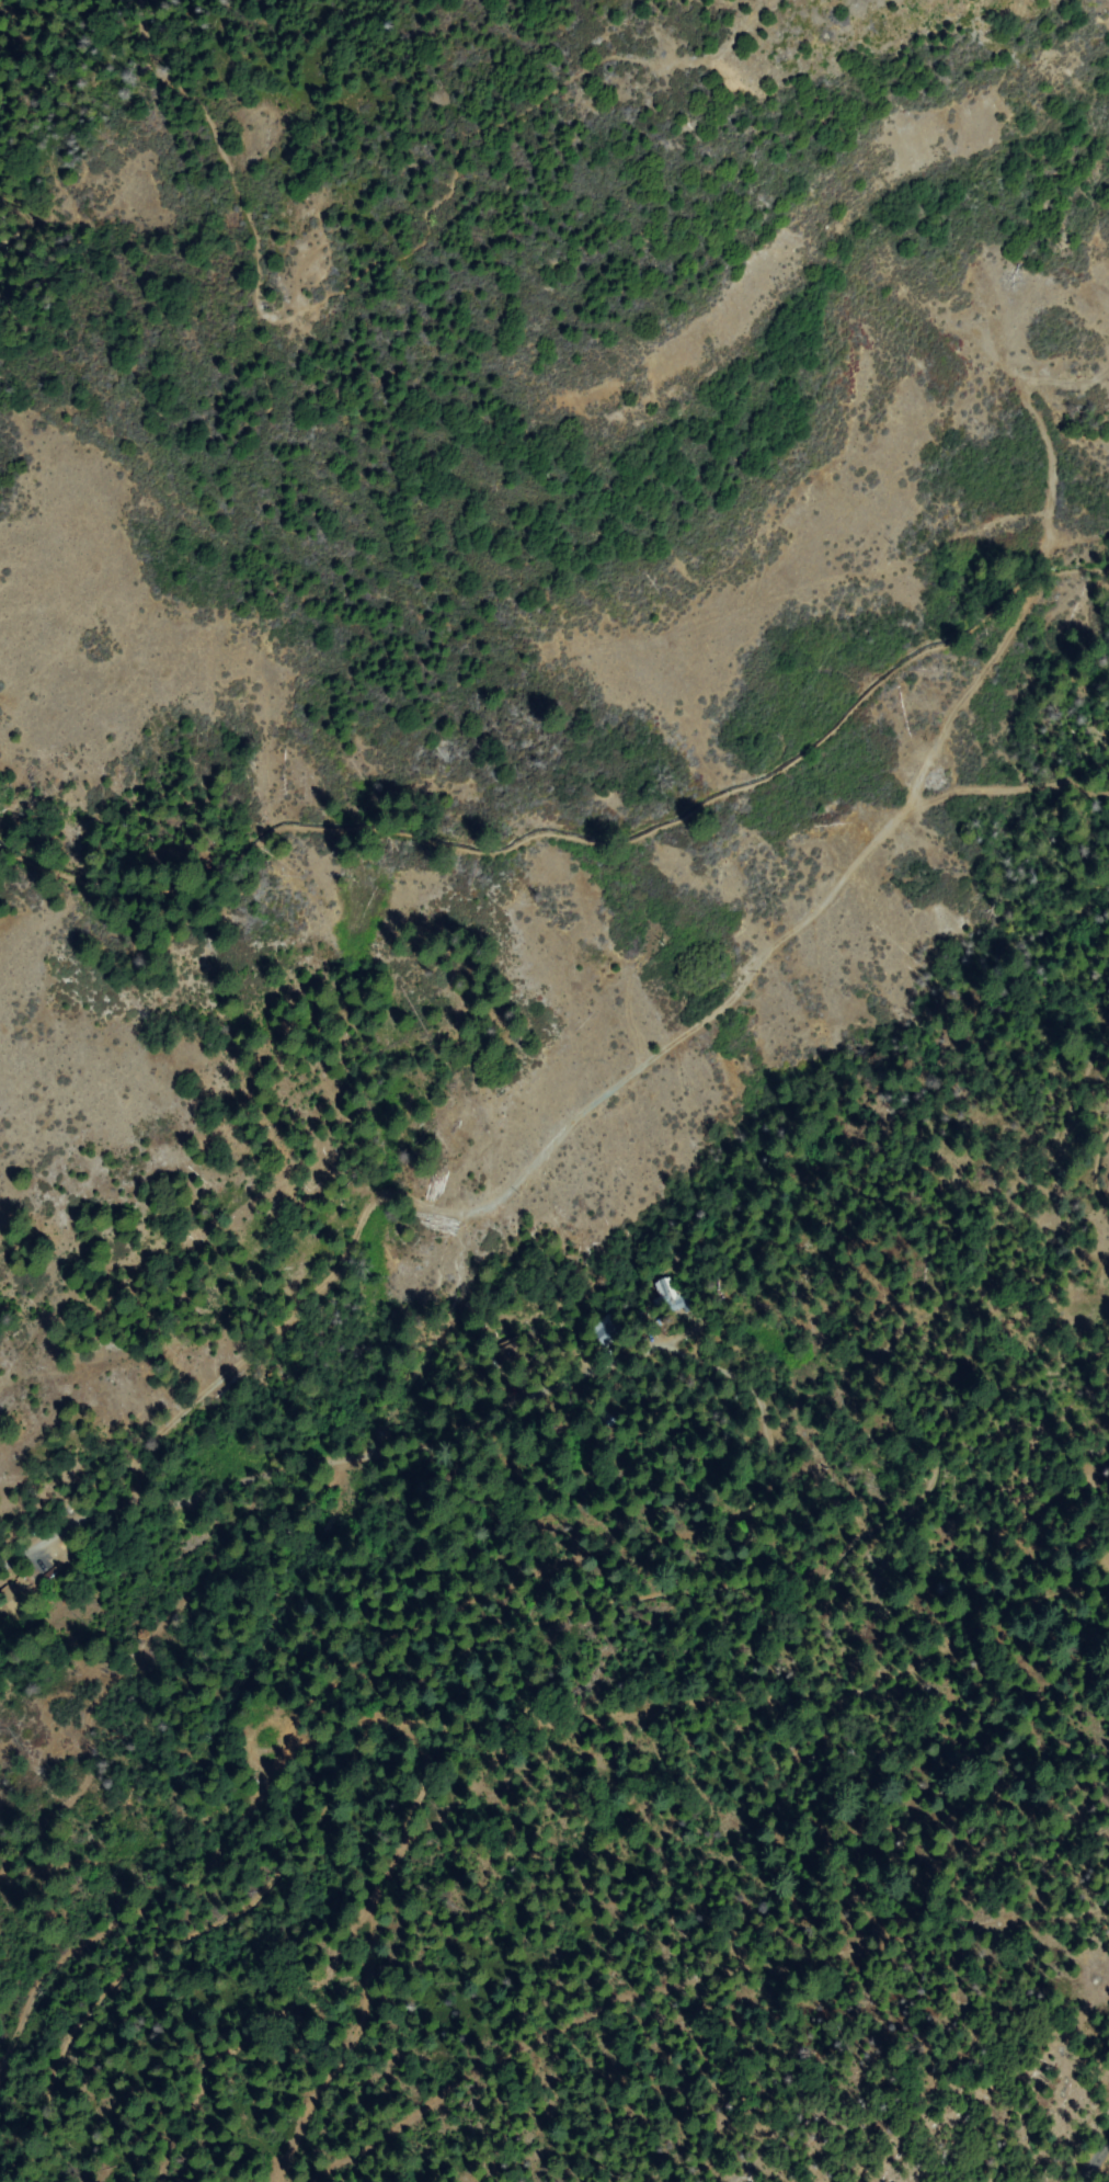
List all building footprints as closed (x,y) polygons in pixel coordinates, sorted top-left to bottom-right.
[(677,1299),(689,1295),(695,1309),(686,1312),(684,1308),(671,1314),(668,1306),(658,1309),(653,1299),(660,1296),(655,1283),(670,1278),(677,1299)] [(624,1336),(605,1348),(592,1329),(609,1316),(624,1336)] [(546,1339),(553,1345),(546,1355),(538,1350),(546,1339)] [(603,1410),(613,1419),(606,1427),(596,1418),(603,1410)] [(2,1593),(22,1580),(33,1599),(13,1612),(2,1593)]
